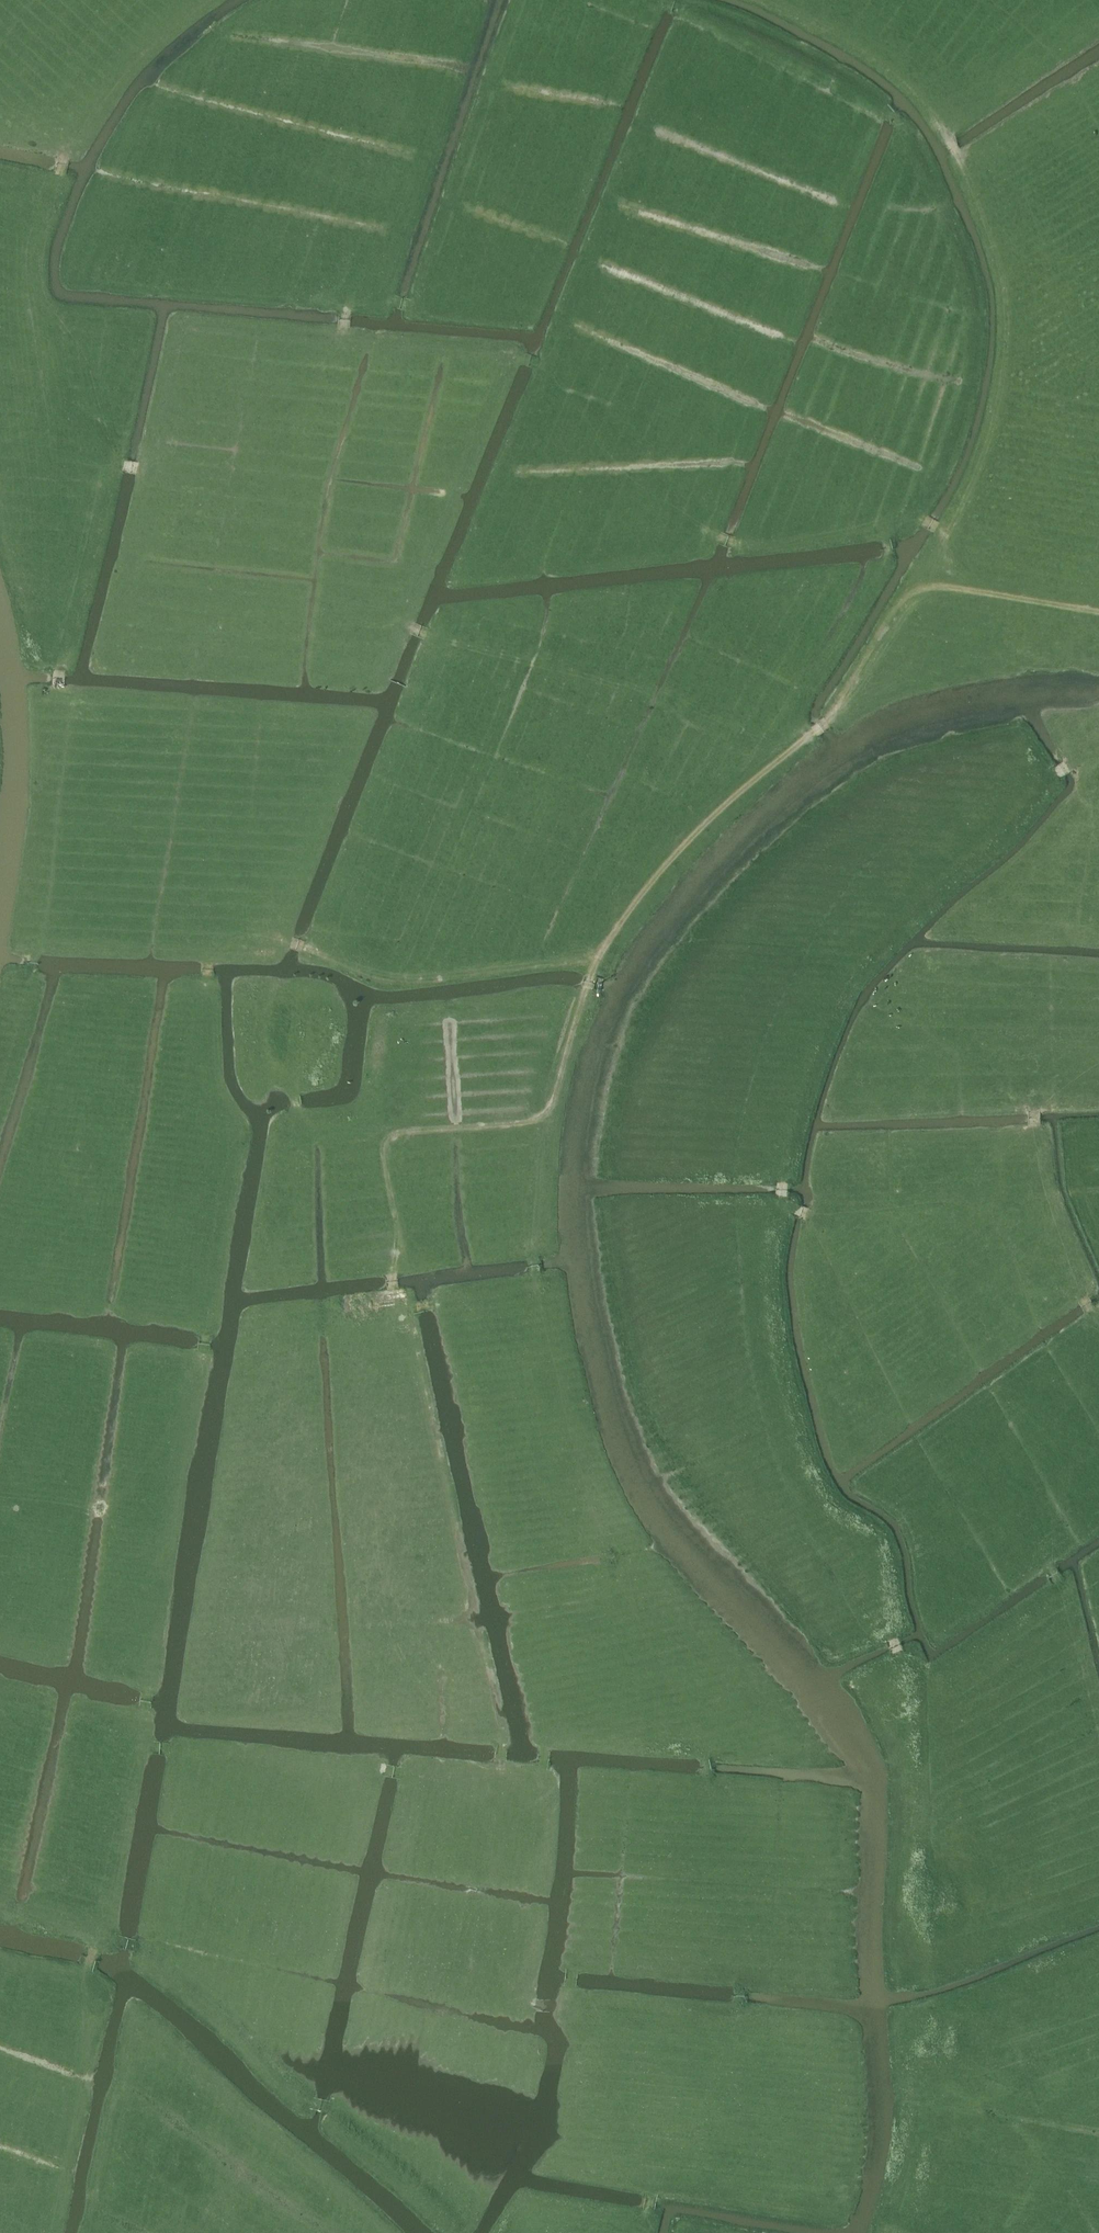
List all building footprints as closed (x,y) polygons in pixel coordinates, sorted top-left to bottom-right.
[(205,961),(204,975),(215,975),(216,961),(205,961)]
